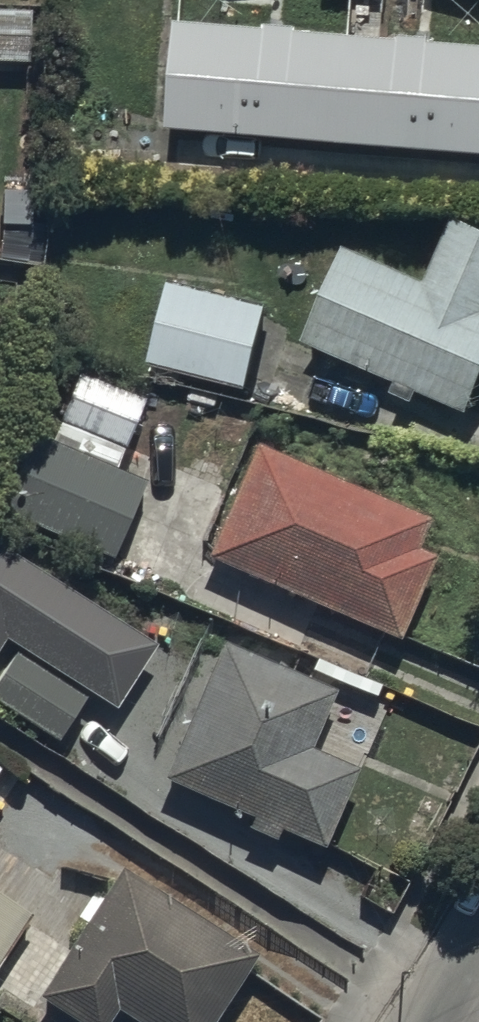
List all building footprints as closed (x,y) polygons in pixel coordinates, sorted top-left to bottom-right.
[(176,24),(167,132),(478,159),(478,50),(176,24)] [(303,346),(462,422),(478,387),(478,240),(455,229),(426,288),(349,251),(303,346)] [(167,287),(144,366),(243,395),(266,315),(167,287)] [(75,377),(44,447),(32,442),(0,516),(0,519),(114,568),(148,489),(118,476),(147,408),(75,377)] [(253,453),(204,561),(393,647),(429,568),(411,560),(424,530),(253,453)] [(0,671),(0,704),(61,746),(89,705),(13,653),(0,671)] [(224,654),(167,783),(254,821),(247,838),(275,850),(282,834),(322,852),(355,777),(306,756),(330,701),(224,654)] [(35,1001),(66,1021),(118,1021),(120,1019),(124,1021),(220,1021),(257,969),(121,876),(35,1001)] [(27,919),(0,901),(0,959),(27,919)]
